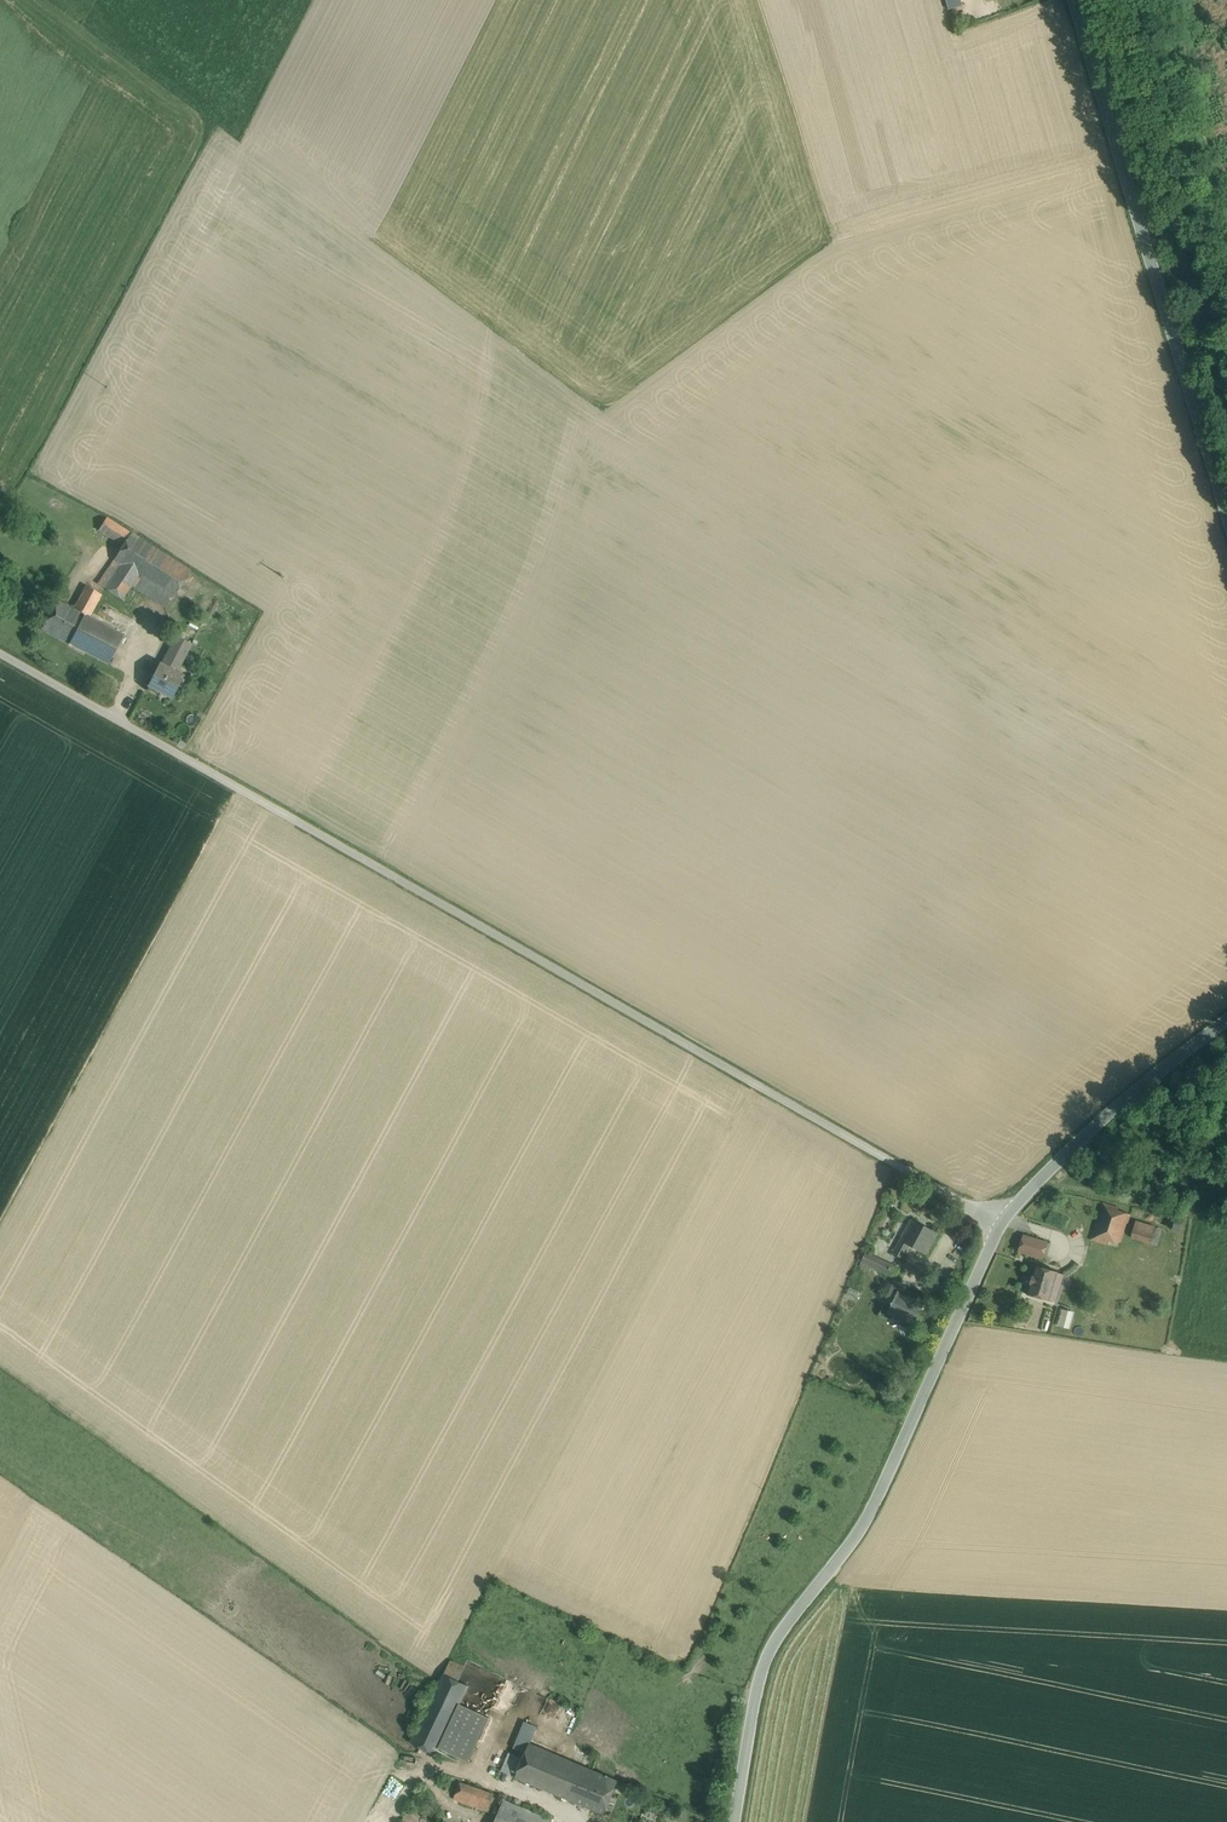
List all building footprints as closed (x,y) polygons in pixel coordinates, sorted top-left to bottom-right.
[(131,533),(107,518),(99,530),(124,546),(131,533)] [(190,571),(132,533),(131,533),(124,546),(114,560),(120,564),(140,576),(173,598),(190,571)] [(120,564),(114,560),(98,583),(104,588),(120,564)] [(140,576),(120,564),(104,588),(124,601),(133,587),(140,576)] [(140,576),(133,587),(167,608),(173,598),(140,576)] [(86,586),(74,608),(85,614),(90,616),(102,595),(86,586)] [(74,608),(59,599),(42,630),(69,644),(85,614),(74,608)] [(90,616),(85,614),(69,644),(109,665),(124,635),(90,616)] [(177,636),(165,660),(179,667),(192,644),(177,636)] [(179,667),(165,660),(162,665),(176,673),(179,667)] [(162,665),(160,664),(148,686),(172,698),(183,677),(176,673),(162,665)] [(1119,1208),(1103,1203),(1091,1240),(1107,1245),(1110,1238),(1120,1242),(1126,1223),(1128,1223),(1130,1215),(1118,1211),(1119,1208)] [(900,1240),(909,1245),(926,1254),(936,1233),(910,1219),(900,1240)] [(1155,1227),(1136,1221),(1131,1238),(1150,1243),(1155,1227)] [(1162,1229),(1155,1227),(1150,1243),(1157,1246),(1162,1229)] [(1048,1242),(1023,1235),(1018,1252),(1043,1260),(1048,1242)] [(909,1245),(900,1240),(893,1253),(903,1258),(909,1245)] [(900,1269),(866,1253),(862,1262),(896,1278),(900,1269)] [(1058,1273),(1036,1266),(1028,1294),(1049,1301),(1049,1300),(1058,1273)] [(1058,1273),(1049,1300),(1055,1302),(1064,1275),(1058,1273)] [(893,1284),(885,1301),(892,1305),(898,1293),(900,1288),(893,1284)] [(923,1305),(898,1293),(892,1305),(889,1312),(908,1322),(914,1324),(923,1305)] [(892,1305),(885,1301),(880,1313),(907,1325),(908,1322),(889,1312),(892,1305)] [(451,1659),(444,1674),(461,1682),(468,1667),(451,1659)] [(439,1749),(460,1704),(469,1686),(461,1682),(444,1674),(412,1743),(436,1754),(439,1749)] [(460,1704),(439,1749),(468,1762),(489,1718),(460,1704)] [(514,1748),(526,1752),(529,1744),(530,1744),(537,1728),(525,1723),(514,1748)] [(530,1744),(529,1744),(526,1752),(523,1759),(516,1777),(573,1801),(586,1768),(530,1744)] [(502,1771),(516,1777),(523,1759),(509,1753),(502,1771)] [(618,1781),(586,1768),(573,1801),(604,1814),(618,1781)] [(494,1794),(460,1783),(454,1799),(487,1812),(494,1794)] [(504,1799),(494,1821),(551,1821),(552,1819),(504,1799)] [(440,1821),(436,1814),(430,1808),(422,1806),(414,1808),(407,1813),(403,1820),(403,1821),(440,1821)]
